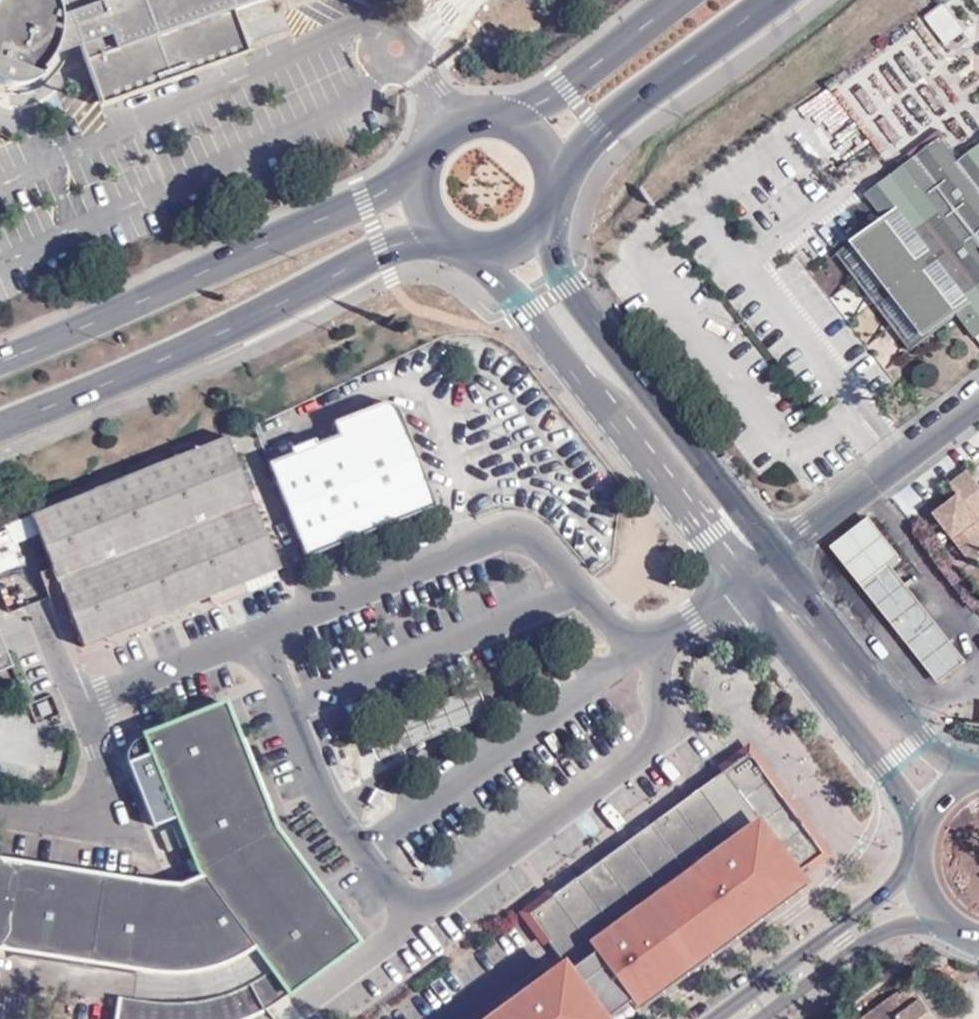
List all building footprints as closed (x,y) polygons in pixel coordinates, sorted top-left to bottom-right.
[(54,5),(52,0),(0,0),(0,86),(5,88),(10,89),(21,88),(27,86),(36,81),(42,75),(39,72),(43,68),(49,59),(55,47),(56,42),(72,37),(95,100),(241,46),(228,12),(261,0),(63,0),(63,1),(54,5)] [(942,2),(922,14),(943,48),(963,36),(942,2)] [(831,89),(875,151),(959,92),(914,30),(831,89)] [(889,176),(906,201),(882,220),(835,255),(909,349),(956,315),(972,338),(978,332),(978,146),(959,161),(941,138),(889,176)] [(906,201),(889,176),(871,190),(863,196),(882,220),(906,201)] [(346,428),(272,453),(308,549),(439,502),(401,403),(385,398),(341,413),(346,428)] [(227,447),(222,431),(182,448),(160,458),(31,511),(83,640),(119,625),(139,617),(158,609),(181,599),(211,585),(230,578),(240,574),(261,566),(273,560),(242,482),(227,447)] [(160,458),(182,448),(178,438),(156,447),(160,458)] [(234,444),(227,447),(242,482),(248,479),(234,444)] [(950,483),(959,495),(935,514),(967,558),(978,561),(978,481),(971,470),(950,483)] [(832,547),(865,589),(893,567),(904,557),(871,517),(832,547)] [(20,568),(9,532),(0,535),(0,574),(20,568)] [(261,566),(240,574),(244,584),(265,577),(261,566)] [(968,662),(893,567),(865,589),(941,683),(968,662)] [(230,578),(211,585),(215,596),(235,589),(230,578)] [(181,599),(158,609),(163,620),(186,610),(181,599)] [(139,617),(119,625),(123,637),(145,628),(139,617)] [(478,692),(475,684),(363,726),(373,755),(391,748),(486,714),(478,692)] [(126,759),(150,824),(175,814),(186,843),(197,875),(170,885),(0,858),(0,950),(124,970),(170,972),(198,972),(233,959),(251,949),(267,971),(222,992),(199,1000),(176,1002),(143,1002),(121,998),(119,1018),(236,1018),(269,1002),(311,974),(358,938),(273,823),(224,701),(213,705),(153,725),(142,732),(126,759)] [(823,847),(831,841),(754,739),(716,766),(720,772),(752,750),(823,847)] [(747,823),(785,876),(804,861),(823,847),(752,750),(720,772),(551,893),(530,907),(550,939),(550,940),(561,956),(747,823)] [(371,786),(365,799),(375,803),(381,791),(371,786)] [(772,887),(785,876),(747,823),(561,956),(599,1013),(619,996),(628,999),(651,982),(652,981),(639,965),(652,955),(666,971),(681,964),(737,922),(724,903),(737,893),(749,912),(776,892),(772,887)] [(171,827),(154,832),(160,850),(176,844),(171,827)] [(823,847),(804,861),(809,870),(836,848),(831,841),(823,847)] [(794,891),(785,876),(772,887),(776,892),(749,912),(737,922),(681,964),(666,971),(663,972),(652,981),(651,982),(628,999),(619,996),(599,1013),(589,1018),(619,1018),(794,891)] [(530,907),(551,893),(548,887),(527,901),(530,907)] [(737,922),(749,912),(737,893),(724,903),(737,922)] [(542,945),(550,940),(550,939),(530,907),(527,901),(525,897),(514,904),(542,945)] [(639,965),(652,981),(663,972),(666,971),(652,955),(639,965)] [(561,956),(548,965),(583,1018),(589,1018),(599,1013),(561,956)] [(548,965),(513,992),(519,1002),(506,1011),(495,1018),(583,1018),(548,965)] [(913,984),(936,1018),(947,1018),(955,1014),(927,974),(913,984)] [(913,984),(902,992),(899,989),(858,1018),(936,1018),(913,984)] [(321,1004),(309,985),(275,1007),(283,1018),(297,1018),(321,1004)] [(519,1002),(513,992),(499,1002),(506,1011),(519,1002)] [(488,1010),(476,1018),(494,1018),(488,1010)]
